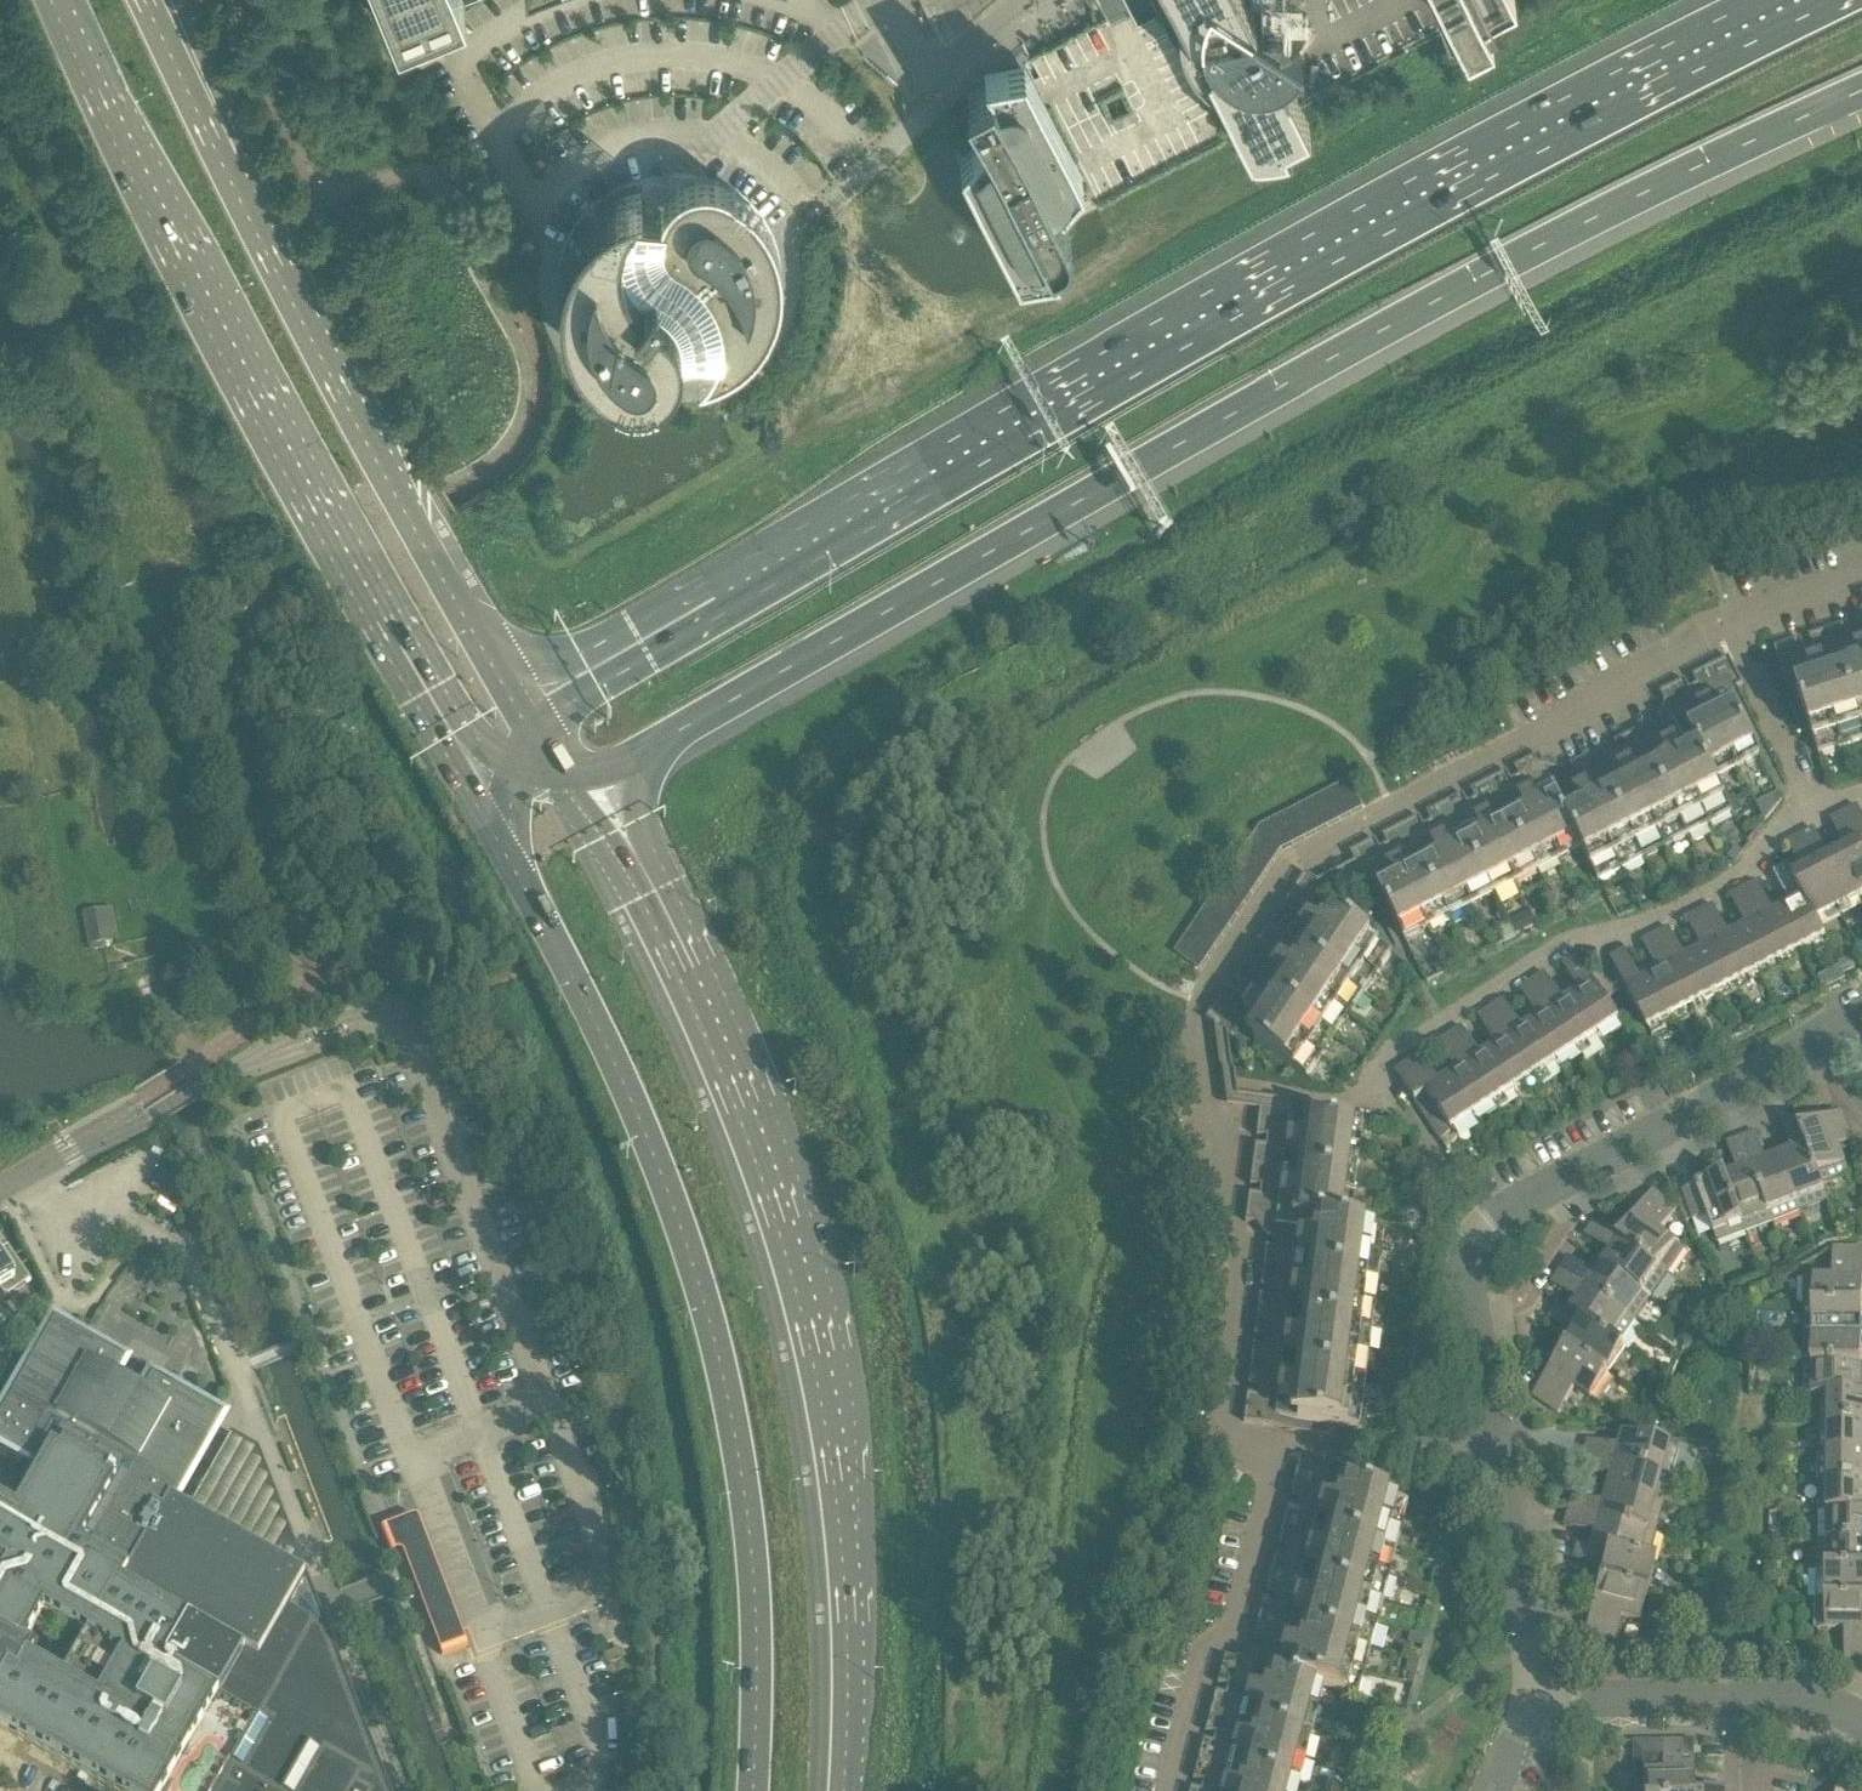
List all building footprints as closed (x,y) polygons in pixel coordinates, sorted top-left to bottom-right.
[(397,34),(398,33),(465,6),(465,4),(463,0),(384,0),(397,34)] [(1265,17),(1255,17),(1246,0),(1173,0),(1177,8),(1176,14),(1176,19),(1177,25),(1177,30),(1178,35),(1180,41),(1182,46),(1184,51),(1186,56),(1189,60),(1193,65),(1196,69),(1200,73),(1204,76),(1208,80),(1213,83),(1217,86),(1248,144),(1255,144),(1262,144),(1269,143),(1276,142),(1283,141),(1289,139),(1285,131),(1308,119),(1280,66),(1284,63),(1288,60),(1292,57),(1295,53),(1298,49),(1300,46),(1277,32),(1278,28),(1279,24),(1280,20),(1281,18),(1278,18),(1265,17)] [(1463,33),(1489,19),(1486,12),(1494,7),(1490,0),(1446,0),(1463,33)] [(403,35),(417,62),(440,51),(426,23),(403,35)] [(984,69),(987,74),(990,80),(967,92),(991,139),(986,142),(981,133),(960,155),(1018,266),(1053,258),(1057,256),(1053,247),(1061,243),(1063,242),(1065,240),(1066,238),(1068,236),(1069,234),(1069,231),(1069,229),(1069,226),(1068,224),(1067,221),(1059,205),(1051,190),(1056,187),(1061,195),(1082,173),(1024,62),(984,69)] [(734,190),(730,188),(725,185),(719,183),(713,180),(706,180),(702,180),(697,180),(693,181),(689,182),(685,184),(682,186),(678,188),(675,191),(672,194),(669,197),(666,200),(664,204),(662,208),(661,212),(660,216),(650,214),(651,212),(650,210),(650,208),(649,207),(647,205),(646,204),(644,204),(642,203),(640,203),(639,204),(637,205),(636,206),(634,207),(633,209),(633,210),(623,208),(625,203),(628,199),(630,194),(633,190),(636,186),(640,182),(642,180),(634,182),(628,183),(622,186),(616,188),(611,191),(605,194),(597,200),(593,204),(588,208),(584,213),(580,218),(576,223),(573,229),(570,234),(567,240),(564,246),(562,253),(561,259),(559,265),(559,271),(558,277),(558,284),(558,290),(559,297),(560,303),(562,309),(564,315),(566,321),(568,327),(571,332),(575,338),(578,343),(582,348),(586,353),(591,357),(596,361),(601,365),(606,369),(611,372),(617,375),(622,377),(625,378),(629,378),(634,379),(638,379),(642,378),(646,377),(650,376),(654,375),(658,373),(661,370),(665,368),(668,365),(671,362),(673,358),(675,355),(677,351),(679,347),(680,343),(716,350),(714,355),(712,360),(709,364),(706,369),(703,373),(699,377),(698,378),(698,379),(707,377),(713,375),(719,372),(724,370),(730,367),(734,364),(739,361),(744,357),(749,353),(753,349),(757,344),(761,339),(765,334),(768,328),(771,323),(774,317),(776,311),(778,305),(780,299),(781,292),(782,289),(782,282),(782,275),(781,268),(780,262),(779,254),(778,248),(776,243),(774,237),(771,231),(768,226),(765,220),(761,215),(758,210),(753,206),(749,201),(744,197),(739,194),(734,190)] [(1835,628),(1845,658),(1856,654),(1858,653),(1848,624),(1835,628)] [(1823,632),(1833,662),(1840,659),(1845,658),(1835,628),(1823,632)] [(1810,637),(1819,666),(1825,664),(1833,662),(1823,632),(1810,637)] [(1789,644),(1798,673),(1809,669),(1811,669),(1801,640),(1789,644)] [(1775,648),(1785,678),(1798,673),(1789,644),(1775,648)] [(1840,659),(1845,673),(1847,680),(1861,722),(1861,652),(1858,653),(1856,654),(1845,658),(1840,659)] [(1718,664),(1732,692),(1744,685),(1730,658),(1718,664)] [(1706,671),(1720,698),(1732,692),(1718,664),(1706,671)] [(1845,673),(1829,678),(1825,664),(1819,666),(1817,667),(1811,669),(1809,669),(1814,683),(1797,689),(1800,695),(1819,755),(1821,755),(1844,747),(1861,741),(1861,722),(1847,680),(1845,673)] [(1712,701),(1712,702),(1720,698),(1706,671),(1693,677),(1707,704),(1712,701)] [(1687,714),(1698,709),(1700,708),(1686,681),(1673,687),(1687,714)] [(1676,721),(1687,714),(1673,687),(1661,693),(1672,714),(1675,721),(1676,721)] [(1715,779),(1737,768),(1759,756),(1760,756),(1738,713),(1735,706),(1734,707),(1719,714),(1712,702),(1712,701),(1707,704),(1705,705),(1700,708),(1698,709),(1687,714),(1676,721),(1686,741),(1693,738),(1703,757),(1715,779)] [(351,712),(334,722),(342,734),(359,725),(351,712)] [(1686,741),(1676,721),(1675,721),(1672,714),(1659,721),(1673,748),(1678,746),(1686,741)] [(1640,731),(1654,758),(1664,753),(1665,752),(1651,725),(1640,731)] [(1628,737),(1642,764),(1654,758),(1640,731),(1628,737)] [(1634,768),(1642,764),(1628,737),(1615,743),(1629,770),(1634,768)] [(1659,780),(1688,836),(1711,824),(1733,812),(1715,779),(1703,757),(1693,738),(1686,741),(1678,746),(1673,748),(1665,752),(1664,753),(1670,766),(1656,773),(1659,780)] [(1620,775),(1621,774),(1608,747),(1597,753),(1611,780),(1620,776),(1620,775)] [(1605,783),(1611,780),(1597,753),(1584,760),(1598,787),(1605,783)] [(1528,762),(1542,789),(1554,783),(1551,777),(1540,756),(1528,762)] [(1598,787),(1584,760),(1571,766),(1585,793),(1590,791),(1598,787)] [(1535,793),(1542,789),(1528,762),(1516,768),(1530,795),(1535,793)] [(1605,783),(1612,796),(1615,802),(1644,858),(1666,847),(1688,836),(1659,780),(1656,773),(1641,781),(1634,768),(1629,770),(1627,771),(1621,774),(1620,775),(1620,776),(1611,780),(1605,783)] [(1551,777),(1554,783),(1565,803),(1577,797),(1563,770),(1551,777)] [(1510,806),(1520,800),(1522,800),(1508,772),(1496,779),(1510,806)] [(1484,785),(1498,812),(1506,808),(1510,806),(1496,779),(1484,785)] [(1350,781),(1338,787),(1352,814),(1364,808),(1350,781)] [(1486,818),(1491,816),(1498,812),(1484,785),(1472,791),(1486,818)] [(1338,787),(1326,793),(1340,821),(1352,814),(1338,787)] [(1768,813),(1785,799),(1776,789),(1760,803),(1768,813)] [(1577,797),(1565,803),(1561,805),(1582,848),(1599,881),(1600,881),(1622,870),(1644,858),(1615,802),(1612,796),(1597,804),(1590,791),(1585,793),(1583,794),(1577,797)] [(1326,793),(1314,799),(1328,827),(1340,821),(1326,793)] [(1510,806),(1506,808),(1509,814),(1512,821),(1516,827),(1539,870),(1560,859),(1582,848),(1561,805),(1560,804),(1545,812),(1535,793),(1530,795),(1528,796),(1522,800),(1520,800),(1510,806)] [(1464,795),(1452,801),(1466,828),(1477,823),(1478,822),(1464,795)] [(1314,799),(1303,805),(1317,833),(1328,827),(1314,799)] [(1452,801),(1440,807),(1454,835),(1462,831),(1466,828),(1452,801)] [(1303,805),(1291,811),(1305,839),(1317,833),(1303,805)] [(1795,879),(1789,866),(1774,874),(1790,906),(1774,914),(1757,882),(1730,896),(1747,928),(1730,937),(1713,905),(1686,919),(1703,951),(1686,960),(1669,928),(1642,942),(1659,974),(1642,982),(1626,951),(1611,958),(1649,1032),(1827,940),(1817,920),(1861,897),(1861,814),(1858,806),(1831,820),(1847,852),(1830,860),(1814,829),(1787,843),(1803,874),(1795,879)] [(1428,814),(1442,841),(1447,838),(1454,835),(1440,807),(1428,814)] [(1498,812),(1501,818),(1509,814),(1506,808),(1498,812)] [(1291,811),(1279,818),(1293,845),(1305,839),(1291,811)] [(1472,850),(1495,893),(1517,881),(1539,870),(1516,827),(1512,821),(1498,828),(1491,816),(1486,818),(1478,822),(1477,823),(1466,828),(1462,831),(1472,850)] [(1279,818),(1267,824),(1281,851),(1293,845),(1279,818)] [(1420,818),(1408,824),(1422,851),(1432,845),(1434,845),(1420,818)] [(1261,827),(1249,844),(1274,862),(1281,851),(1267,824),(1261,827)] [(1408,824),(1396,830),(1410,857),(1422,851),(1408,824)] [(1384,836),(1398,863),(1403,861),(1410,857),(1396,830),(1384,836)] [(1434,845),(1432,845),(1439,859),(1424,866),(1428,873),(1450,916),(1473,904),(1495,893),(1472,850),(1462,831),(1454,835),(1447,838),(1442,841),(1440,841),(1434,845)] [(1378,874),(1388,868),(1390,867),(1376,840),(1364,847),(1378,874)] [(1249,844),(1242,855),(1267,872),(1274,862),(1249,844)] [(1729,855),(1736,861),(1745,849),(1738,844),(1729,855)] [(1376,875),(1378,874),(1364,847),(1351,853),(1365,880),(1375,875),(1376,875)] [(1242,855),(1234,866),(1259,883),(1267,872),(1242,855)] [(1410,874),(1403,861),(1398,863),(1396,864),(1390,867),(1388,868),(1378,874),(1376,875),(1375,875),(1380,889),(1379,889),(1383,896),(1405,939),(1406,939),(1428,927),(1450,916),(1428,873),(1424,866),(1410,874)] [(1234,866),(1227,877),(1252,894),(1259,883),(1234,866)] [(1306,874),(1298,886),(1324,903),(1332,891),(1306,874)] [(1227,877),(1219,888),(1245,905),(1252,894),(1227,877)] [(1324,903),(1298,886),(1291,897),(1316,914),(1324,903)] [(1219,888),(1212,899),(1237,916),(1245,905),(1219,888)] [(1309,925),(1312,920),(1316,914),(1291,897),(1284,908),(1309,925)] [(1212,899),(1205,910),(1230,927),(1237,916),(1212,899)] [(111,942),(106,909),(83,913),(89,950),(105,948),(104,944),(111,942)] [(1205,910),(1197,920),(1222,938),(1230,927),(1205,910)] [(1315,942),(1306,955),(1312,959),(1364,994),(1378,974),(1392,954),(1392,953),(1390,952),(1340,918),(1334,914),(1324,928),(1312,920),(1309,925),(1308,927),(1304,932),(1303,933),(1315,942)] [(1279,915),(1271,927),(1296,944),(1303,933),(1304,932),(1279,915)] [(1197,920),(1190,931),(1215,948),(1222,938),(1197,920)] [(1263,938),(1288,955),(1296,944),(1271,927),(1263,938)] [(1190,931),(1182,942),(1208,959),(1215,948),(1190,931)] [(1288,955),(1263,938),(1256,949),(1281,966),(1284,961),(1288,955)] [(1208,959),(1182,942),(1175,953),(1200,970),(1208,959)] [(1396,1071),(1441,1140),(1621,1023),(1575,954),(1561,963),(1581,993),(1565,1003),(1545,973),(1520,990),(1539,1020),(1524,1030),(1504,1000),(1478,1017),(1498,1047),(1490,1052),(1482,1057),(1463,1027),(1437,1044),(1457,1074),(1449,1079),(1441,1084),(1421,1054),(1396,1071)] [(1287,983),(1278,996),(1284,1000),(1336,1035),(1350,1015),(1364,994),(1312,959),(1306,955),(1297,969),(1284,961),(1281,966),(1280,967),(1276,973),(1275,974),(1287,983)] [(1242,969),(1267,986),(1275,974),(1276,973),(1251,956),(1242,969)] [(1235,980),(1260,997),(1267,986),(1242,969),(1235,980)] [(1253,1007),(1257,1002),(1260,997),(1235,980),(1228,989),(1253,1007)] [(1284,1000),(1278,996),(1269,1010),(1257,1002),(1253,1007),(1252,1009),(1248,1014),(1247,1015),(1260,1023),(1250,1038),(1256,1042),(1308,1077),(1322,1056),(1336,1035),(1284,1000)] [(1215,1008),(1241,1025),(1247,1015),(1248,1014),(1223,997),(1215,1008)] [(1233,1037),(1241,1025),(1215,1008),(1208,1020),(1233,1037)] [(1288,1127),(1290,1113),(1260,1109),(1258,1123),(1288,1127)] [(1285,1149),(1285,1151),(1300,1152),(1298,1169),(1305,1170),(1353,1176),(1356,1151),(1359,1126),(1311,1120),(1290,1113),(1288,1127),(1287,1140),(1286,1142),(1285,1149)] [(1842,1113),(1800,1129),(1821,1184),(1822,1184),(1849,1174),(1839,1148),(1853,1143),(1842,1113)] [(1792,1151),(1779,1156),(1800,1211),(1828,1200),(1822,1184),(1821,1184),(1800,1129),(1796,1117),(1781,1122),(1792,1151)] [(1287,1140),(1288,1127),(1258,1123),(1256,1136),(1287,1140)] [(1755,1132),(1741,1138),(1773,1221),(1800,1211),(1779,1156),(1766,1161),(1762,1151),(1765,1150),(1761,1138),(1758,1139),(1755,1132)] [(1737,1172),(1724,1176),(1746,1231),(1773,1221),(1741,1138),(1726,1143),(1737,1172)] [(1253,1158),(1284,1162),(1285,1151),(1285,1149),(1255,1145),(1253,1158)] [(1282,1176),(1283,1167),(1284,1162),(1253,1158),(1252,1172),(1282,1176)] [(1298,1169),(1283,1167),(1282,1176),(1281,1184),(1280,1189),(1280,1192),(1279,1198),(1279,1200),(1277,1212),(1276,1225),(1298,1228),(1299,1220),(1347,1226),(1347,1225),(1350,1201),(1353,1176),(1305,1170),(1298,1169)] [(1250,1185),(1280,1189),(1281,1184),(1282,1176),(1252,1172),(1250,1185)] [(1746,1231),(1724,1176),(1682,1192),(1693,1221),(1707,1216),(1717,1242),(1746,1231)] [(1427,1184),(1409,1182),(1408,1195),(1410,1195),(1425,1197),(1427,1184)] [(1653,1190),(1619,1240),(1667,1274),(1684,1249),(1661,1233),(1678,1208),(1653,1190)] [(1277,1212),(1279,1200),(1279,1198),(1249,1194),(1247,1208),(1277,1212)] [(1276,1225),(1277,1212),(1247,1208),(1245,1222),(1268,1225),(1276,1226),(1276,1225)] [(1296,1253),(1294,1265),(1294,1269),(1308,1271),(1315,1272),(1378,1280),(1384,1230),(1347,1225),(1347,1226),(1299,1220),(1298,1228),(1299,1228),(1297,1242),(1296,1251),(1296,1253)] [(1610,1253),(1602,1264),(1651,1298),(1667,1274),(1619,1240),(1593,1223),(1585,1236),(1610,1253)] [(1276,1226),(1268,1225),(1267,1239),(1297,1242),(1299,1228),(1298,1228),(1276,1225),(1276,1226)] [(1264,1261),(1294,1265),(1296,1253),(1296,1251),(1266,1247),(1264,1261)] [(1833,1263),(1861,1264),(1861,1248),(1833,1248),(1833,1263)] [(1569,1258),(1560,1271),(1634,1322),(1651,1298),(1602,1264),(1594,1275),(1569,1258)] [(14,1280),(0,1260),(0,1288),(14,1280)] [(1264,1261),(1262,1275),(1292,1279),(1294,1269),(1294,1265),(1264,1261)] [(1804,1308),(1861,1309),(1861,1264),(1833,1263),(1833,1278),(1805,1278),(1804,1308)] [(1304,1304),(1302,1320),(1309,1321),(1372,1329),(1375,1305),(1378,1280),(1315,1272),(1308,1271),(1306,1288),(1292,1286),(1291,1292),(1290,1294),(1290,1300),(1290,1302),(1304,1304)] [(1577,1301),(1569,1312),(1618,1346),(1618,1345),(1634,1322),(1560,1271),(1552,1284),(1577,1301)] [(1261,1288),(1291,1292),(1292,1286),(1292,1279),(1262,1275),(1261,1288)] [(1259,1296),(1258,1309),(1288,1313),(1290,1302),(1290,1300),(1259,1296)] [(1575,1335),(1567,1346),(1608,1374),(1626,1349),(1618,1345),(1618,1346),(1569,1312),(1558,1305),(1550,1318),(1575,1335)] [(1804,1337),(1861,1338),(1861,1309),(1804,1308),(1804,1337)] [(1258,1309),(1256,1323),(1286,1326),(1288,1313),(1258,1309)] [(1298,1353),(1296,1369),(1303,1370),(1365,1379),(1369,1354),(1372,1329),(1309,1321),(1302,1320),(1300,1337),(1285,1335),(1285,1341),(1284,1343),(1283,1349),(1283,1351),(1298,1353)] [(1286,1326),(1256,1323),(1254,1337),(1285,1341),(1285,1335),(1286,1326)] [(97,1784),(110,1790),(391,1790),(388,1784),(386,1784),(380,1768),(381,1767),(364,1721),(362,1722),(355,1705),(357,1705),(348,1682),(347,1683),(345,1678),(347,1678),(337,1653),(336,1654),(334,1650),(336,1649),(334,1644),(332,1645),(328,1635),(330,1634),(327,1625),(309,1579),(302,1582),(190,1510),(177,1503),(219,1428),(215,1413),(151,1377),(146,1386),(122,1372),(127,1363),(63,1327),(48,1331),(0,1416),(0,1447),(19,1458),(39,1470),(19,1505),(15,1512),(0,1503),(0,1729),(97,1784)] [(1804,1366),(1861,1367),(1861,1338),(1804,1337),(1804,1366)] [(6,1339),(0,1343),(0,1352),(4,1358),(14,1351),(6,1339)] [(1253,1346),(1252,1359),(1282,1362),(1283,1351),(1283,1349),(1253,1346)] [(1608,1374),(1567,1346),(1533,1396),(1558,1414),(1576,1389),(1591,1399),(1608,1374)] [(1282,1362),(1252,1359),(1250,1371),(1280,1375),(1281,1368),(1282,1362)] [(1821,1397),(1821,1395),(1861,1396),(1861,1395),(1861,1382),(1861,1367),(1804,1366),(1803,1396),(1821,1397)] [(1276,1412),(1275,1415),(1297,1420),(1359,1428),(1359,1427),(1362,1403),(1365,1379),(1303,1370),(1296,1369),(1281,1368),(1280,1375),(1279,1384),(1278,1390),(1278,1392),(1277,1399),(1276,1412)] [(1280,1375),(1250,1371),(1248,1386),(1278,1390),(1279,1384),(1280,1375)] [(1247,1395),(1245,1408),(1276,1412),(1277,1399),(1247,1395)] [(1820,1424),(1861,1425),(1861,1395),(1861,1396),(1821,1395),(1821,1397),(1820,1424)] [(1820,1454),(1861,1454),(1861,1425),(1820,1424),(1820,1454)] [(1587,1440),(1583,1455),(1669,1478),(1679,1441),(1668,1438),(1665,1446),(1620,1434),(1616,1448),(1587,1440)] [(242,1441),(241,1440),(232,1435),(190,1510),(302,1582),(309,1579),(303,1564),(301,1564),(298,1556),(299,1555),(297,1550),(296,1551),(294,1547),(296,1546),(294,1541),(292,1541),(290,1536),(292,1535),(284,1516),(282,1517),(279,1509),(281,1508),(277,1498),(276,1499),(268,1479),(270,1478),(259,1450),(250,1445),(249,1447),(241,1442),(242,1441)] [(1819,1483),(1861,1484),(1861,1454),(1820,1454),(1819,1483)] [(1608,1478),(1605,1491),(1661,1506),(1669,1478),(1583,1455),(1578,1470),(1608,1478)] [(1297,1472),(1326,1480),(1330,1466),(1300,1458),(1297,1472)] [(1323,1492),(1326,1483),(1326,1480),(1297,1472),(1293,1484),(1323,1492)] [(1313,1532),(1327,1535),(1334,1537),(1395,1553),(1401,1528),(1408,1504),(1326,1483),(1323,1492),(1319,1505),(1319,1507),(1317,1514),(1317,1515),(1314,1528),(1313,1532)] [(1819,1512),(1861,1513),(1861,1484),(1819,1483),(1819,1512)] [(1323,1492),(1293,1484),(1290,1497),(1319,1505),(1323,1492)] [(1571,1496),(1567,1511),(1654,1534),(1661,1506),(1605,1491),(1601,1504),(1571,1496)] [(1314,1528),(1317,1515),(1317,1514),(1288,1506),(1284,1521),(1314,1528)] [(1593,1534),(1589,1547),(1646,1562),(1646,1561),(1654,1534),(1567,1511),(1563,1526),(1593,1534)] [(1819,1541),(1861,1542),(1861,1513),(1819,1512),(1819,1541)] [(1281,1533),(1310,1541),(1313,1532),(1314,1528),(1284,1521),(1281,1533)] [(1310,1541),(1281,1533),(1278,1545),(1307,1553),(1309,1548),(1310,1541)] [(1319,1567),(1315,1583),(1321,1585),(1382,1601),(1389,1577),(1395,1553),(1334,1537),(1327,1535),(1323,1551),(1309,1548),(1307,1553),(1307,1556),(1305,1562),(1304,1563),(1319,1567)] [(1818,1570),(1861,1571),(1861,1542),(1819,1541),(1818,1570)] [(1602,1567),(1599,1580),(1647,1593),(1655,1564),(1646,1561),(1646,1562),(1589,1547),(1577,1544),(1573,1559),(1602,1567)] [(1425,1550),(1422,1560),(1432,1562),(1435,1553),(1425,1550)] [(1275,1554),(1272,1569),(1301,1576),(1304,1563),(1305,1562),(1275,1554)] [(1272,1569),(1268,1581),(1298,1589),(1301,1576),(1272,1569)] [(1818,1599),(1861,1600),(1861,1571),(1818,1570),(1818,1599)] [(1599,1580),(1591,1609),(1621,1617),(1639,1622),(1647,1593),(1599,1580)] [(1265,1593),(1295,1601),(1296,1595),(1298,1589),(1268,1581),(1265,1593)] [(1289,1624),(1288,1627),(1370,1649),(1376,1625),(1382,1601),(1321,1585),(1315,1583),(1310,1599),(1296,1595),(1295,1601),(1294,1604),(1293,1609),(1292,1611),(1289,1624)] [(1429,1587),(1417,1584),(1414,1596),(1426,1598),(1429,1587)] [(1845,1644),(1861,1644),(1861,1600),(1818,1599),(1818,1629),(1845,1630),(1845,1644)] [(1292,1611),(1293,1609),(1263,1602),(1259,1617),(1289,1624),(1292,1611)] [(1621,1617),(1591,1609),(1584,1635),(1614,1643),(1615,1639),(1621,1617)] [(1687,1616),(1679,1616),(1680,1624),(1688,1623),(1687,1616)] [(1286,1637),(1288,1627),(1289,1624),(1259,1617),(1256,1629),(1286,1637)] [(1296,1682),(1321,1688),(1357,1697),(1370,1649),(1288,1627),(1286,1637),(1282,1649),(1282,1652),(1280,1657),(1277,1671),(1276,1675),(1297,1681),(1296,1682)] [(1253,1641),(1282,1649),(1286,1637),(1256,1629),(1253,1641)] [(1626,1642),(1615,1639),(1614,1643),(1612,1648),(1623,1651),(1626,1642)] [(1845,1644),(1845,1660),(1861,1660),(1861,1644),(1845,1644)] [(1247,1663),(1254,1666),(1277,1671),(1280,1657),(1251,1650),(1247,1663)] [(1221,1671),(1251,1678),(1254,1666),(1247,1663),(1225,1657),(1221,1671)] [(1247,1692),(1249,1687),(1251,1678),(1221,1671),(1218,1684),(1247,1692)] [(1242,1713),(1240,1718),(1255,1722),(1261,1724),(1308,1736),(1315,1712),(1321,1688),(1296,1682),(1297,1681),(1276,1675),(1274,1675),(1267,1673),(1263,1690),(1249,1687),(1247,1692),(1246,1694),(1245,1700),(1242,1713)] [(1212,1706),(1242,1713),(1245,1700),(1215,1693),(1212,1706)] [(1238,1727),(1240,1718),(1242,1713),(1212,1706),(1209,1719),(1238,1727)] [(1375,1713),(1371,1725),(1378,1727),(1382,1715),(1375,1713)] [(1235,1740),(1236,1734),(1238,1727),(1209,1719),(1205,1732),(1235,1740)] [(1229,1761),(1228,1766),(1296,1784),(1302,1760),(1308,1736),(1261,1724),(1255,1722),(1250,1738),(1236,1734),(1235,1740),(1234,1743),(1233,1748),(1229,1761)] [(1200,1754),(1229,1761),(1233,1748),(1203,1740),(1200,1754)] [(1635,1790),(1724,1790),(1724,1786),(1703,1786),(1697,1790),(1693,1787),(1693,1756),(1662,1756),(1662,1741),(1634,1742),(1635,1790)] [(1693,1741),(1662,1741),(1662,1756),(1693,1756),(1693,1741)] [(1226,1774),(1228,1766),(1229,1761),(1200,1754),(1196,1767),(1226,1774)] [(1296,1784),(1228,1766),(1226,1774),(1224,1782),(1222,1788),(1221,1790),(1294,1790),(1296,1784)] [(1224,1782),(1226,1774),(1196,1767),(1193,1780),(1222,1788),(1224,1782)] [(1835,1790),(1861,1790),(1861,1788),(1838,1781),(1835,1790)]
